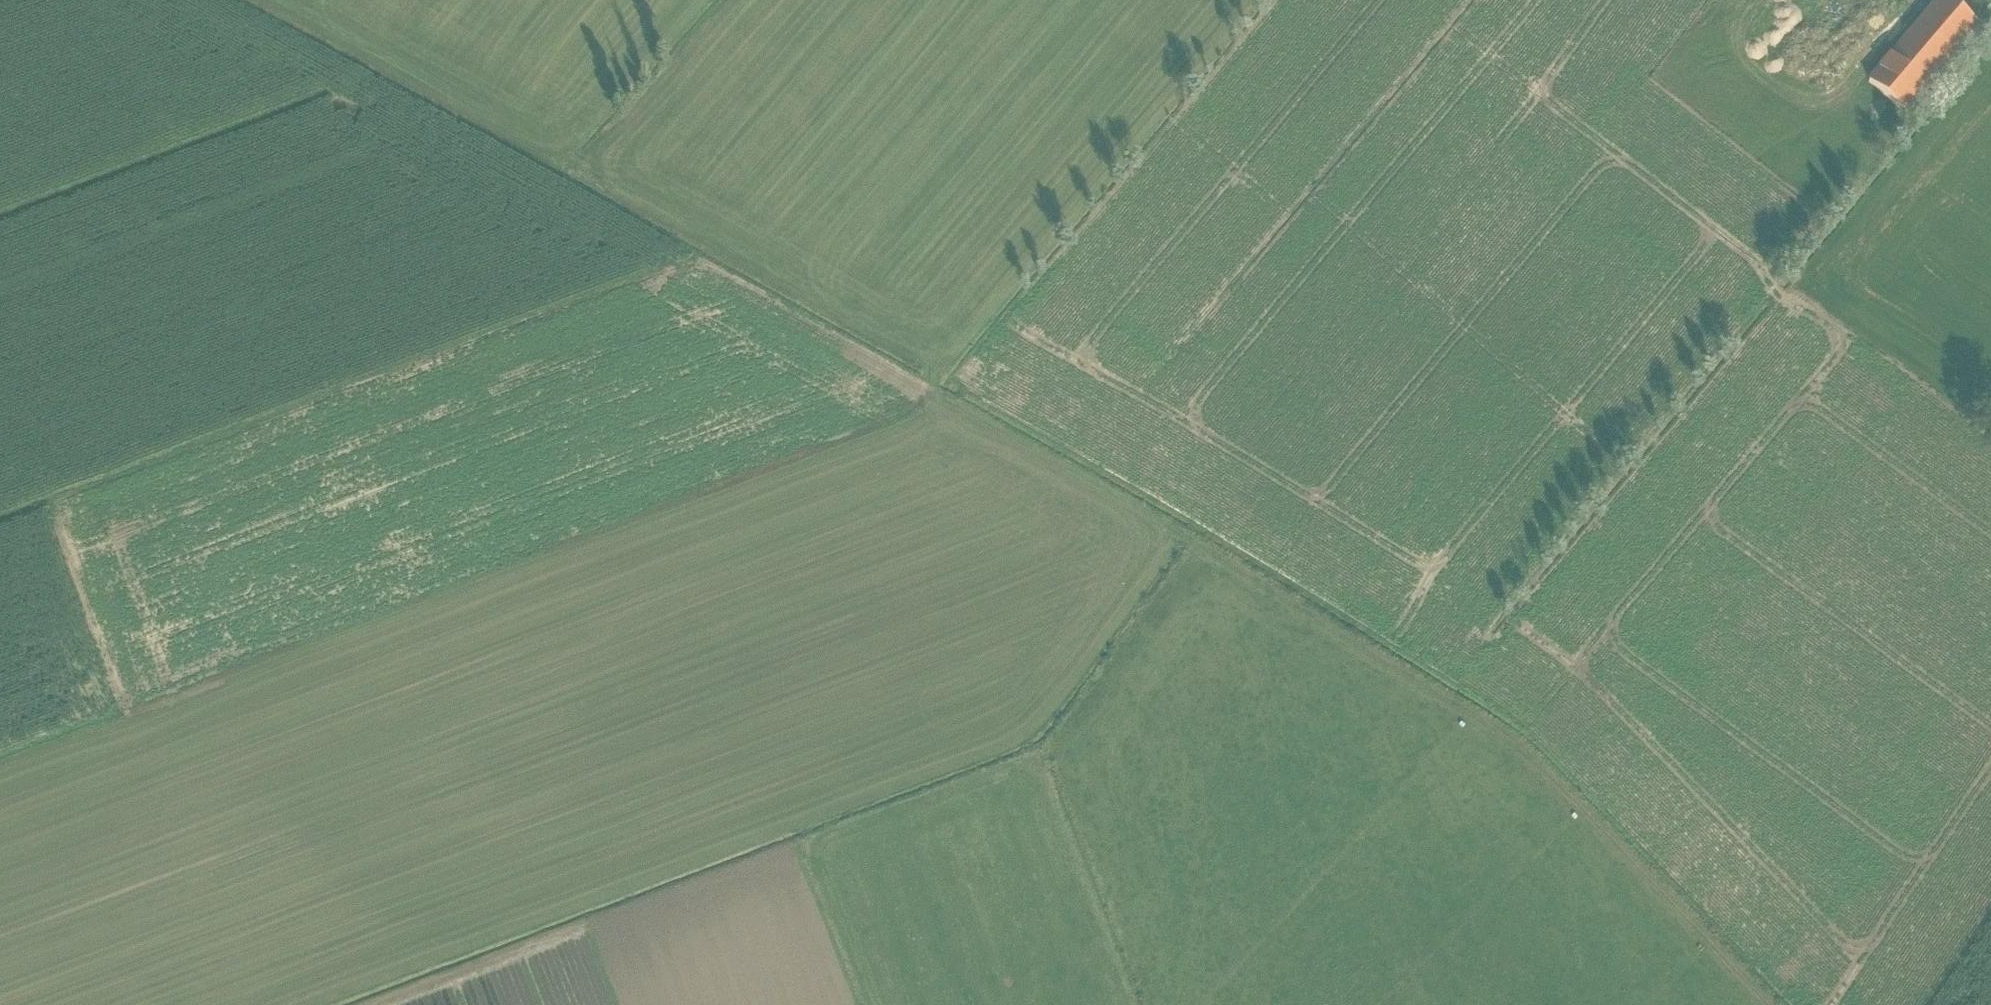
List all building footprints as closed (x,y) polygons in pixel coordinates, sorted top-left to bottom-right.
[(1990,39),(1990,1),(1989,0),(1987,0),(1986,2),(1984,0),(1954,0),(1950,5),(1946,2),(1886,82),(1932,117),(1990,39)]
